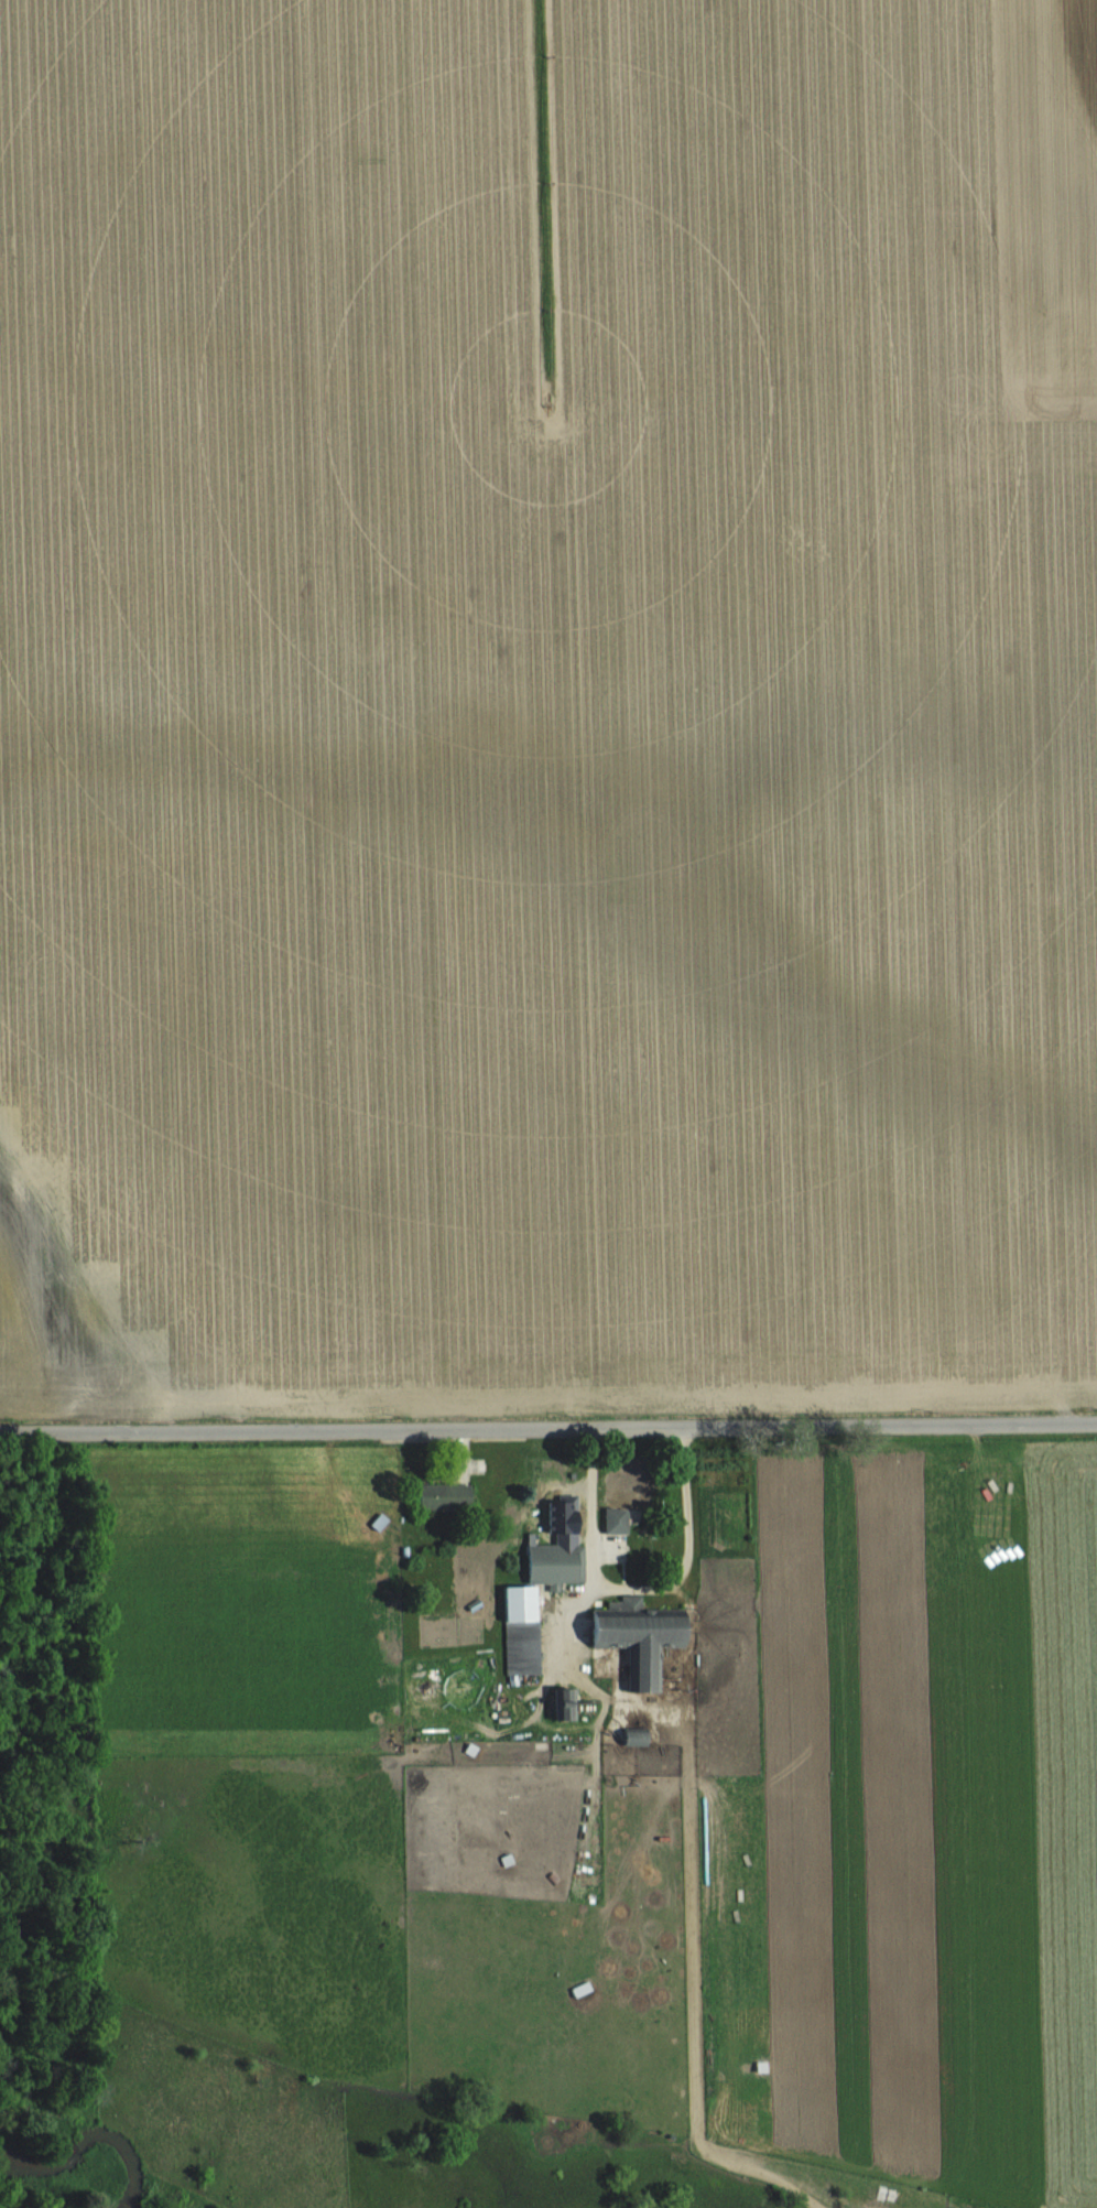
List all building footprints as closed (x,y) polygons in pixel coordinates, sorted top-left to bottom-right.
[(637,1473),(610,1473),(610,1507),(601,1507),(601,1533),(637,1533),(637,1473)] [(412,1484),(412,1510),(464,1510),(464,1484),(412,1484)] [(580,1582),(580,1546),(524,1546),(524,1582),(580,1582)] [(497,1586),(497,1621),(503,1621),(503,1674),(531,1674),(530,1586),(497,1586)] [(638,1596),(620,1596),(620,1608),(638,1608),(638,1596)] [(622,1692),(658,1692),(658,1646),(682,1646),(682,1613),(579,1613),(579,1646),(622,1646),(622,1692)] [(572,1688),(545,1688),(545,1719),(572,1719),(572,1688)] [(616,1745),(645,1745),(645,1730),(616,1730),(616,1745)] [(625,1834),(603,1834),(603,1844),(625,1844),(625,1834)]
